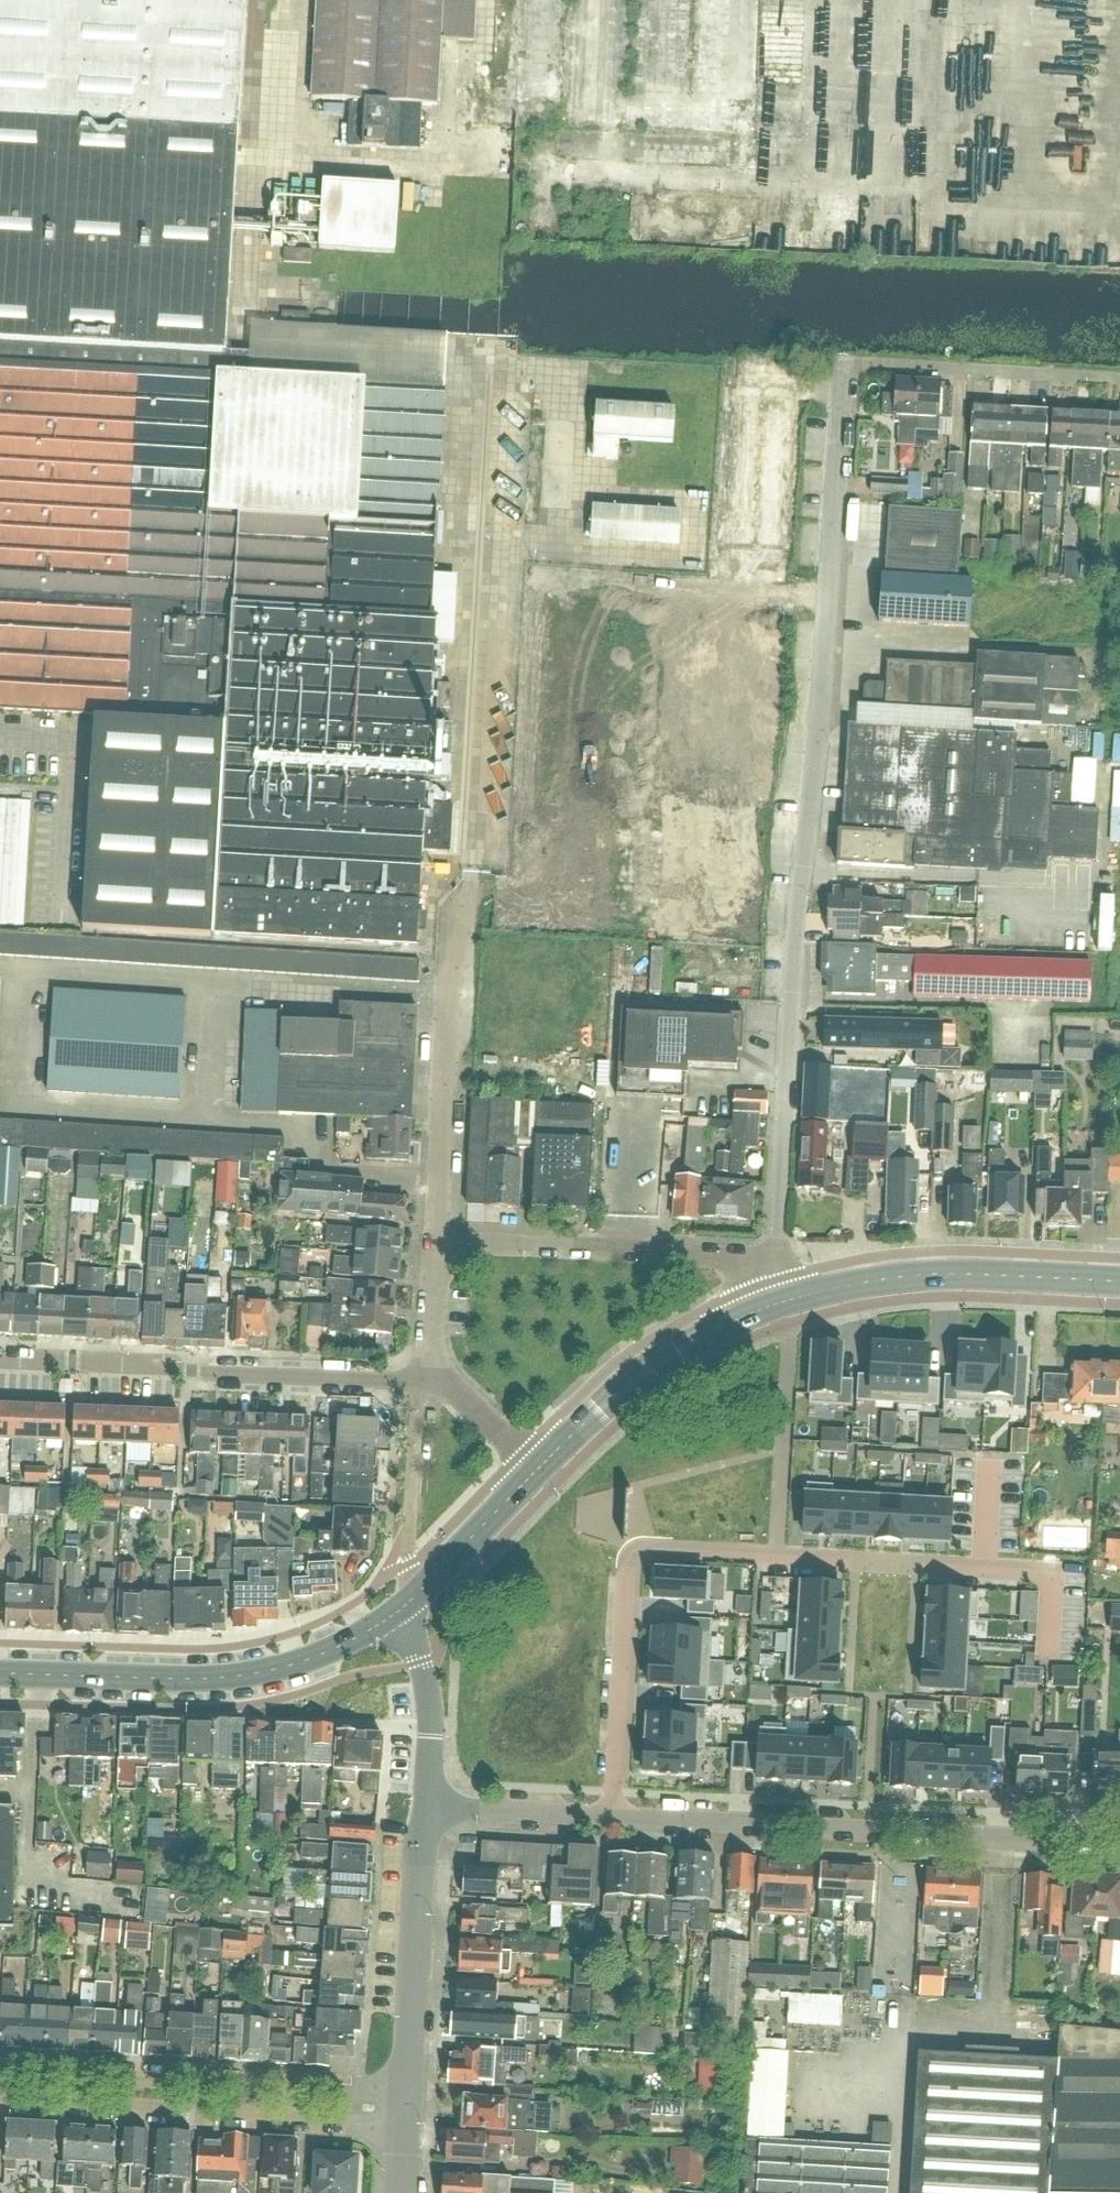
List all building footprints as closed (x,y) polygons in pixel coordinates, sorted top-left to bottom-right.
[(426,804),(435,642),(453,643),(454,624),(436,623),(436,617),(432,617),(445,390),(223,377),(224,358),(226,358),(226,354),(225,354),(228,313),(229,313),(229,309),(228,309),(230,269),(231,269),(231,265),(233,225),(234,225),(234,221),(236,182),(237,182),(237,177),(236,177),(239,136),(247,0),(0,0),(0,710),(96,715),(93,751),(83,930),(417,949),(423,852),(451,853),(454,806),(426,804)] [(354,102),(352,148),(423,151),(425,106),(441,107),(444,40),(479,42),(480,0),(321,0),(316,101),(354,102)] [(1091,31),(1091,61),(1119,61),(1119,31),(1091,31)] [(331,131),(332,147),(350,146),(349,130),(331,131)] [(400,189),(325,183),(320,249),(395,255),(400,189)] [(865,217),(865,198),(824,197),(824,216),(865,217)] [(916,419),(918,381),(897,380),(896,397),(883,396),(882,417),(916,419)] [(940,382),(918,381),(916,419),(915,431),(939,432),(939,420),(951,421),(953,390),(939,389),(940,382)] [(762,384),(729,382),(725,464),(758,465),(762,384)] [(758,465),(791,467),(795,385),(762,384),(758,465)] [(676,412),(597,406),(594,460),(619,461),(620,441),(674,445),(676,412)] [(987,470),(991,409),(973,407),(969,469),(967,490),(987,491),(988,471),(987,470)] [(1008,446),(1010,410),(991,409),(987,470),(988,471),(993,471),(991,493),(1005,494),(1008,446)] [(1027,448),(1029,411),(1010,410),(1008,446),(1005,494),(1019,495),(1022,447),(1027,448)] [(1029,411),(1027,448),(1032,448),(1031,468),(1044,468),(1048,412),(1029,411)] [(1048,469),(1056,469),(1062,469),(1063,449),(1069,450),(1072,414),(1051,412),(1048,469)] [(1090,415),(1072,414),(1069,450),(1074,450),(1072,488),(1086,489),(1090,415)] [(1108,452),(1110,416),(1090,415),(1086,489),(1085,506),(1099,506),(1103,452),(1108,452)] [(1108,452),(1114,452),(1113,473),(1119,473),(1119,417),(1110,416),(1108,452)] [(915,427),(900,426),(899,444),(913,445),(915,427)] [(943,501),(962,502),(964,455),(950,455),(949,476),(943,476),(943,480),(931,480),(931,491),(923,491),(923,474),(909,474),(907,503),(943,504),(943,501)] [(725,464),(722,545),(755,547),(758,465),(725,464)] [(788,548),(791,467),(758,465),(755,547),(788,548)] [(1028,495),(1043,496),(1044,496),(1046,476),(1029,475),(1028,495)] [(1060,477),(1046,476),(1044,496),(1043,496),(1042,508),(1053,509),(1054,494),(1059,495),(1060,477)] [(873,480),(872,495),(907,497),(908,482),(873,480)] [(878,623),(906,625),(969,629),(972,582),(958,581),(962,514),(889,509),(885,576),(881,576),(878,623)] [(592,540),(680,546),(682,518),(593,513),(592,540)] [(1001,564),(1002,542),(986,541),(984,563),(1001,564)] [(1020,565),(1021,543),(1004,542),(1003,564),(1020,565)] [(1062,579),(1081,580),(1082,560),(1080,560),(1081,549),(1064,548),(1062,579)] [(1100,561),(1082,560),(1081,580),(1099,581),(1100,561)] [(707,638),(726,639),(727,606),(708,605),(707,638)] [(746,607),(727,606),(726,639),(745,640),(746,607)] [(555,664),(556,631),(536,630),(534,663),(555,664)] [(555,664),(574,665),(575,632),(556,631),(555,664)] [(668,669),(686,670),(688,637),(669,636),(668,669)] [(707,638),(688,637),(686,670),(705,671),(707,638)] [(726,639),(707,638),(705,671),(724,672),(726,639)] [(726,639),(724,672),(743,673),(745,640),(726,639)] [(864,687),(863,707),(974,714),(973,722),(1076,729),(1079,680),(1084,680),(1085,669),(1079,668),(1080,662),(978,656),(977,669),(888,664),(888,684),(868,683),(864,687)] [(531,727),(551,728),(553,695),(533,694),(531,727)] [(572,696),(553,695),(551,728),(570,729),(572,696)] [(572,696),(570,729),(589,730),(590,697),(572,696)] [(627,731),(645,732),(647,699),(628,698),(627,731)] [(664,733),(683,734),(684,701),(666,700),(664,733)] [(703,702),(684,701),(683,734),(702,735),(703,702)] [(702,735),(721,736),(722,703),(703,702),(702,735)] [(741,737),(742,704),(722,703),(721,736),(741,737)] [(839,835),(837,865),(837,867),(913,871),(913,868),(1000,874),(1001,869),(1046,872),(1050,805),(1069,806),(1070,778),(1052,777),(1014,774),(1016,737),(848,727),(841,835),(839,835)] [(432,729),(431,755),(452,756),(453,730),(432,729)] [(608,731),(606,764),(625,764),(627,731),(608,731)] [(663,766),(664,733),(645,732),(644,765),(663,766)] [(663,766),(681,767),(683,734),(664,733),(663,766)] [(702,735),(683,734),(681,767),(700,768),(702,735)] [(702,735),(700,768),(719,769),(721,736),(702,735)] [(721,736),(719,769),(739,770),(741,737),(721,736)] [(1097,736),(1094,765),(1119,767),(1119,738),(1097,736)] [(641,829),(642,796),(624,795),(622,828),(641,829)] [(660,830),(661,797),(642,796),(641,829),(660,830)] [(679,831),(680,798),(661,797),(660,830),(679,831)] [(697,832),(699,799),(680,798),(679,831),(697,832)] [(716,832),(718,799),(699,799),(697,832),(716,832)] [(738,800),(718,799),(716,832),(736,833),(738,800)] [(25,927),(31,802),(0,800),(0,926),(25,927)] [(545,858),(547,825),(527,824),(525,857),(545,858)] [(641,829),(622,828),(621,861),(639,862),(641,829)] [(639,862),(658,863),(660,830),(641,829),(639,862)] [(677,864),(679,831),(660,830),(658,863),(677,864)] [(677,864),(696,865),(697,832),(679,831),(677,864)] [(716,832),(697,832),(696,865),(715,865),(716,832)] [(715,865),(735,866),(736,833),(716,832),(715,865)] [(524,888),(522,921),(542,922),(544,889),(524,888)] [(827,897),(827,915),(904,916),(927,916),(927,903),(860,902),(861,888),(833,888),(833,897),(827,897)] [(619,892),(600,891),(599,925),(618,926),(619,892)] [(637,927),(638,893),(619,892),(618,926),(637,927)] [(638,893),(637,927),(655,927),(657,894),(638,893)] [(657,894),(655,927),(674,928),(676,895),(657,894)] [(674,928),(693,929),(695,895),(676,895),(674,928)] [(713,896),(695,895),(693,929),(712,930),(713,896)] [(732,931),(733,897),(713,896),(712,930),(732,931)] [(904,930),(904,916),(827,915),(826,932),(833,932),(833,941),(860,942),(860,938),(882,938),(882,929),(904,930)] [(142,965),(155,966),(156,944),(143,943),(142,965)] [(155,966),(167,967),(169,945),(156,944),(155,966)] [(167,967),(180,968),(181,945),(169,945),(167,967)] [(180,968),(192,969),(194,946),(181,945),(180,968)] [(876,945),(827,945),(826,966),(823,966),(822,971),(829,978),(832,978),(832,995),(875,997),(876,982),(914,983),(913,997),(1094,1002),(1095,963),(875,957),(876,945)] [(192,969),(205,969),(206,947),(194,946),(192,969)] [(205,969),(217,970),(219,948),(206,947),(205,969)] [(217,970),(230,971),(231,949),(219,948),(217,970)] [(230,971),(242,972),(244,950),(231,949),(230,971)] [(242,972),(255,973),(256,950),(244,950),(242,972)] [(255,973),(267,973),(269,951),(256,950),(255,973)] [(267,973),(280,974),(281,952),(269,951),(267,973)] [(280,974),(293,975),(294,953),(281,952),(280,974)] [(293,975),(305,976),(307,954),(294,953),(293,975)] [(305,976),(318,977),(319,955),(307,954),(305,976)] [(318,977),(330,978),(332,955),(319,955),(318,977)] [(330,978),(343,978),(344,956),(332,955),(330,978)] [(343,978),(355,979),(357,957),(344,956),(343,978)] [(355,979),(368,980),(369,958),(357,957),(355,979)] [(368,980),(380,981),(382,959),(369,958),(368,980)] [(380,981),(393,982),(394,960),(382,959),(380,981)] [(393,982),(406,983),(407,960),(394,960),(393,982)] [(406,983),(418,983),(419,961),(407,960),(406,983)] [(54,991),(47,1092),(179,1101),(186,1000),(54,991)] [(367,1146),(366,1160),(409,1162),(414,1064),(417,1008),(340,1004),(339,1025),(282,1023),(283,1013),(247,1011),(242,1113),(368,1119),(367,1131),(372,1131),(371,1146),(367,1146)] [(621,1009),(617,1097),(684,1100),(686,1065),(735,1068),(736,1051),(742,1051),(744,1015),(621,1009)] [(917,1068),(941,1069),(959,1070),(960,1051),(941,1051),(942,1024),(824,1020),(823,1050),(917,1053),(917,1068)] [(1092,1062),(1092,1034),(1065,1033),(1065,1062),(1092,1062)] [(828,1122),(828,1121),(888,1124),(890,1070),(805,1066),(802,1121),(828,1122)] [(914,1133),(933,1134),(935,1134),(935,1108),(936,1071),(916,1070),(914,1133)] [(990,1083),(1034,1084),(1034,1073),(991,1072),(990,1083)] [(731,1154),(726,1219),(751,1221),(754,1185),(740,1184),(740,1176),(743,1176),(745,1149),(757,1150),(759,1115),(766,1115),(768,1094),(734,1092),(729,1154),(731,1154)] [(473,1101),(467,1205),(486,1206),(486,1208),(518,1210),(521,1161),(519,1161),(519,1150),(534,1150),(537,1104),(473,1101)] [(537,1104),(534,1150),(532,1210),(576,1211),(576,1201),(589,1202),(594,1107),(537,1104)] [(954,1108),(935,1108),(935,1134),(933,1134),(932,1153),(953,1154),(954,1108)] [(686,1174),(686,1178),(676,1177),(673,1219),(697,1221),(701,1175),(705,1175),(708,1131),(729,1132),(730,1121),(689,1118),(685,1174),(686,1174)] [(8,1121),(0,1120),(0,1147),(7,1147),(8,1121)] [(8,1121),(7,1147),(19,1148),(21,1122),(8,1121)] [(21,1122),(19,1148),(32,1149),(34,1123),(21,1122)] [(34,1123),(32,1149),(44,1150),(46,1123),(34,1123)] [(46,1123),(44,1150),(57,1151),(59,1124),(46,1123)] [(59,1124),(57,1151),(70,1151),(71,1125),(59,1124)] [(71,1125),(70,1151),(82,1152),(84,1126),(71,1125)] [(798,1189),(810,1190),(812,1194),(820,1195),(822,1190),(825,1191),(825,1187),(829,1187),(835,1184),(836,1167),(831,1163),(826,1163),(828,1127),(802,1125),(798,1189)] [(95,1153),(96,1127),(84,1126),(82,1152),(95,1153)] [(107,1154),(109,1128),(96,1127),(95,1153),(107,1154)] [(120,1155),(122,1128),(109,1128),(107,1154),(120,1155)] [(132,1156),(134,1129),(122,1128),(120,1155),(132,1156)] [(855,1128),(853,1160),(887,1162),(888,1130),(855,1128)] [(145,1156),(147,1130),(134,1129),(132,1156),(145,1156)] [(158,1157),(159,1131),(147,1130),(145,1156),(158,1157)] [(170,1158),(172,1132),(159,1131),(158,1157),(170,1158)] [(183,1159),(184,1133),(172,1132),(170,1158),(175,1158),(183,1159)] [(195,1160),(197,1133),(184,1133),(183,1159),(187,1159),(195,1160)] [(208,1161),(210,1134),(197,1133),(195,1160),(208,1161)] [(220,1161),(222,1135),(210,1134),(208,1161),(220,1161)] [(233,1162),(235,1136),(222,1135),(220,1161),(233,1162)] [(245,1163),(247,1137),(235,1136),(233,1162),(240,1163),(245,1163)] [(258,1164),(260,1138),(247,1137),(245,1163),(251,1163),(258,1164)] [(271,1165),(272,1138),(260,1138),(258,1164),(271,1165)] [(283,1166),(284,1160),(285,1139),(272,1138),(271,1165),(273,1165),(283,1166)] [(19,1173),(21,1151),(0,1149),(0,1172),(19,1173)] [(1049,1149),(1036,1149),(1034,1219),(1045,1219),(1045,1229),(1062,1229),(1063,1194),(1048,1193),(1049,1149)] [(47,1175),(48,1170),(47,1170),(48,1160),(48,1152),(28,1151),(27,1173),(47,1175)] [(989,1151),(988,1187),(992,1188),(991,1216),(1004,1217),(1007,1220),(1015,1220),(1017,1217),(1022,1217),(1023,1187),(1023,1179),(1003,1178),(1004,1151),(989,1151)] [(1064,1194),(1063,1194),(1062,1229),(1080,1229),(1080,1220),(1091,1220),(1092,1195),(1108,1196),(1109,1153),(1092,1152),(1092,1164),(1065,1163),(1064,1194)] [(701,1217),(726,1219),(731,1154),(729,1154),(717,1153),(716,1174),(720,1174),(720,1182),(704,1181),(701,1217)] [(101,1179),(122,1180),(123,1159),(103,1158),(101,1179)] [(152,1161),(123,1159),(122,1180),(150,1182),(152,1161)] [(1109,1159),(1108,1184),(1119,1184),(1119,1159),(1109,1159)] [(72,1162),(48,1160),(47,1170),(48,1170),(52,1174),(66,1175),(71,1171),(72,1162)] [(281,1212),(358,1218),(358,1220),(403,1225),(405,1199),(363,1195),(364,1181),(308,1176),(310,1162),(284,1160),(283,1166),(273,1165),(272,1176),(265,1175),(264,1192),(282,1193),(281,1212)] [(886,1162),(885,1216),(891,1216),(891,1225),(916,1226),(917,1166),(914,1163),(886,1162)] [(971,1189),(965,1189),(949,1188),(948,1226),(976,1227),(978,1162),(965,1162),(964,1177),(967,1177),(967,1182),(971,1182),(971,1189)] [(81,1177),(97,1181),(101,1167),(85,1163),(81,1177)] [(218,1168),(214,1168),(213,1191),(217,1191),(216,1204),(236,1205),(238,1164),(218,1163),(218,1168)] [(251,1163),(245,1163),(240,1163),(239,1180),(250,1181),(251,1163)] [(876,1197),(874,1167),(857,1168),(858,1198),(876,1197)] [(356,1248),(356,1254),(400,1258),(402,1234),(327,1227),(325,1245),(339,1246),(338,1247),(356,1248)] [(149,1241),(144,1325),(143,1347),(164,1348),(165,1307),(164,1307),(164,1300),(167,1267),(168,1242),(149,1241)] [(335,1267),(335,1253),(316,1253),(316,1267),(335,1267)] [(334,1277),(354,1278),(397,1282),(400,1258),(356,1254),(355,1264),(335,1263),(334,1277)] [(165,1307),(164,1348),(184,1348),(185,1314),(176,1313),(179,1268),(167,1267),(164,1300),(164,1307),(165,1307)] [(15,1298),(14,1336),(39,1337),(42,1269),(29,1268),(27,1290),(33,1290),(33,1299),(15,1298)] [(42,1269),(39,1337),(64,1338),(66,1300),(49,1299),(50,1291),(54,1291),(56,1269),(42,1269)] [(66,1300),(64,1338),(90,1340),(93,1272),(80,1271),(78,1301),(66,1300)] [(93,1272),(90,1340),(115,1341),(117,1303),(105,1302),(107,1272),(93,1272)] [(115,1341),(140,1342),(143,1273),(131,1273),(130,1303),(117,1303),(115,1341)] [(186,1290),(185,1314),(184,1348),(204,1349),(206,1278),(199,1278),(198,1291),(186,1290)] [(204,1349),(225,1350),(225,1328),(227,1308),(221,1307),(222,1279),(206,1278),(204,1349)] [(247,1347),(251,1351),(262,1352),(266,1348),(266,1339),(269,1336),(270,1304),(247,1303),(247,1284),(231,1282),(230,1301),(235,1302),(234,1324),(234,1347),(247,1347)] [(332,1296),(331,1305),(394,1312),(396,1287),(354,1283),(353,1285),(327,1282),(326,1295),(332,1296)] [(14,1336),(15,1298),(0,1298),(0,1335),(14,1336)] [(308,1328),(331,1330),(391,1337),(394,1312),(331,1305),(331,1306),(310,1304),(308,1328)] [(858,1376),(856,1402),(897,1405),(900,1347),(873,1345),(871,1377),(858,1376)] [(812,1346),(809,1405),(851,1408),(852,1381),(839,1381),(841,1348),(812,1346)] [(945,1377),(943,1403),(984,1405),(987,1346),(986,1346),(986,1347),(960,1346),(958,1377),(945,1377)] [(987,1346),(984,1405),(985,1405),(985,1402),(1011,1403),(1011,1408),(1024,1409),(1026,1383),(1013,1382),(1015,1348),(987,1346)] [(900,1347),(897,1405),(938,1407),(939,1381),(926,1380),(928,1348),(900,1347)] [(1081,1411),(1102,1412),(1104,1368),(1101,1368),(1099,1365),(1092,1364),(1090,1367),(1074,1366),(1073,1378),(1043,1376),(1042,1407),(1060,1408),(1060,1402),(1074,1403),(1075,1401),(1082,1402),(1081,1411)] [(1104,1368),(1102,1412),(1118,1413),(1118,1404),(1119,1404),(1119,1369),(1119,1368),(1117,1365),(1110,1365),(1107,1368),(1104,1368)] [(14,1407),(0,1407),(0,1440),(12,1440),(14,1407)] [(38,1441),(39,1408),(14,1407),(12,1440),(38,1441)] [(66,1409),(39,1408),(38,1441),(65,1442),(65,1432),(66,1409)] [(73,1443),(100,1444),(101,1411),(75,1410),(74,1433),(73,1443)] [(126,1445),(127,1412),(101,1411),(100,1444),(126,1445)] [(152,1446),(153,1413),(127,1412),(126,1445),(152,1446)] [(179,1447),(179,1436),(180,1414),(153,1413),(152,1446),(179,1447)] [(215,1455),(216,1415),(192,1414),(191,1437),(190,1456),(198,1457),(197,1496),(213,1497),(214,1455),(215,1455)] [(238,1456),(239,1416),(216,1415),(215,1455),(224,1455),(223,1480),(222,1497),(236,1498),(238,1456)] [(260,1482),(263,1417),(239,1416),(238,1456),(248,1456),(248,1475),(248,1481),(260,1482)] [(285,1457),(286,1418),(263,1417),(260,1482),(259,1483),(260,1483),(260,1492),(272,1493),(273,1475),(275,1457),(285,1457)] [(308,1476),(309,1442),(310,1419),(286,1418),(285,1457),(294,1458),(295,1476),(294,1502),(307,1502),(308,1476)] [(375,1451),(375,1443),(378,1443),(379,1423),(340,1420),(338,1439),(329,1439),(329,1437),(330,1420),(315,1419),(313,1448),(337,1449),(375,1451)] [(820,1443),(820,1452),(833,1453),(834,1444),(820,1443)] [(834,1444),(833,1453),(847,1454),(847,1445),(834,1444)] [(310,1474),(373,1478),(373,1470),(376,1471),(377,1451),(375,1451),(337,1449),(335,1471),(330,1471),(330,1462),(311,1461),(310,1474)] [(868,1453),(867,1462),(880,1463),(881,1454),(868,1453)] [(880,1463),(880,1467),(893,1468),(894,1454),(881,1454),(880,1463)] [(915,1456),(914,1465),(928,1465),(928,1456),(915,1456)] [(928,1456),(928,1465),(941,1466),(942,1457),(928,1456)] [(37,1484),(37,1468),(26,1467),(25,1484),(37,1484)] [(48,1468),(37,1468),(37,1484),(48,1485),(48,1470),(48,1468)] [(88,1487),(99,1487),(99,1472),(89,1471),(88,1487)] [(110,1472),(99,1472),(99,1487),(109,1488),(110,1472)] [(139,1489),(150,1489),(150,1473),(139,1472),(139,1489)] [(161,1473),(150,1473),(150,1489),(161,1489),(161,1473)] [(334,1504),(350,1505),(374,1507),(375,1488),(372,1488),(373,1478),(310,1474),(308,1499),(322,1500),(323,1488),(329,1489),(330,1478),(335,1479),(334,1504)] [(259,1492),(260,1492),(260,1483),(259,1483),(247,1483),(246,1500),(259,1500),(259,1492)] [(806,1485),(803,1535),(813,1536),(813,1537),(828,1538),(831,1486),(828,1486),(806,1485)] [(831,1486),(828,1538),(829,1538),(829,1536),(852,1538),(855,1493),(832,1492),(832,1487),(831,1486)] [(9,1515),(6,1515),(8,1489),(0,1489),(0,1518),(8,1518),(9,1515)] [(35,1490),(8,1489),(6,1515),(9,1515),(34,1516),(35,1490)] [(64,1492),(64,1511),(63,1532),(78,1533),(79,1509),(66,1509),(66,1505),(79,1505),(80,1490),(65,1489),(64,1492)] [(38,1510),(64,1511),(64,1492),(39,1490),(38,1510)] [(120,1493),(99,1492),(99,1511),(119,1512),(120,1493)] [(122,1508),(149,1509),(150,1509),(151,1494),(123,1493),(122,1508)] [(855,1493),(852,1538),(875,1539),(875,1541),(876,1541),(878,1500),(855,1498),(856,1493),(855,1493)] [(173,1495),(151,1494),(150,1509),(149,1509),(149,1512),(172,1513),(173,1495)] [(878,1500),(876,1541),(899,1542),(902,1501),(878,1500)] [(902,1501),(899,1542),(900,1542),(901,1541),(923,1542),(925,1503),(902,1501)] [(925,1503),(923,1542),(948,1544),(950,1504),(925,1503)] [(233,1574),(234,1574),(234,1593),(235,1593),(235,1606),(235,1629),(255,1628),(255,1620),(278,1620),(278,1602),(290,1602),(291,1561),(292,1561),(293,1551),(294,1534),(295,1507),(263,1506),(263,1504),(236,1504),(236,1524),(264,1524),(264,1540),(272,1551),(234,1550),(233,1574)] [(219,1519),(235,1520),(235,1505),(214,1505),(214,1515),(219,1515),(219,1519)] [(373,1514),(350,1512),(336,1511),(335,1532),(317,1531),(316,1554),(334,1555),(334,1556),(349,1556),(349,1552),(367,1553),(369,1530),(372,1531),(373,1514)] [(293,1566),(294,1579),(295,1602),(312,1601),(312,1595),(337,1594),(335,1562),(309,1564),(309,1566),(300,1566),(300,1558),(309,1559),(310,1542),(294,1541),(293,1566)] [(84,1635),(89,1635),(90,1594),(81,1593),(82,1567),(78,1566),(78,1552),(62,1552),(62,1566),(67,1566),(64,1612),(63,1634),(84,1635)] [(178,1634),(200,1634),(202,1592),(190,1592),(191,1573),(191,1559),(177,1559),(177,1573),(178,1634)] [(41,1592),(32,1592),(31,1632),(55,1633),(56,1611),(57,1572),(57,1563),(42,1563),(41,1592)] [(118,1637),(144,1638),(145,1596),(135,1596),(136,1566),(121,1566),(118,1637)] [(155,1596),(145,1596),(144,1638),(169,1638),(172,1567),(156,1567),(155,1596)] [(656,1571),(655,1599),(688,1601),(687,1614),(713,1616),(714,1602),(709,1602),(709,1596),(710,1574),(688,1573),(689,1569),(673,1568),(673,1572),(656,1571)] [(9,1569),(7,1609),(7,1632),(31,1632),(32,1592),(23,1591),(24,1570),(9,1569)] [(99,1594),(90,1594),(89,1635),(114,1636),(115,1613),(116,1573),(101,1572),(99,1594)] [(207,1592),(202,1592),(200,1634),(225,1633),(225,1593),(234,1593),(234,1574),(233,1574),(207,1574),(207,1592)] [(801,1585),(800,1610),(841,1612),(841,1597),(840,1597),(841,1587),(801,1585)] [(927,1602),(926,1617),(977,1620),(979,1595),(929,1592),(928,1602),(927,1602)] [(761,1594),(760,1607),(769,1608),(770,1594),(761,1594)] [(738,1599),(737,1614),(750,1615),(751,1600),(738,1599)] [(760,1607),(760,1620),(769,1621),(769,1608),(760,1607)] [(1022,1609),(1021,1622),(1036,1623),(1037,1610),(1022,1609)] [(788,1632),(788,1633),(838,1636),(839,1613),(841,1613),(841,1612),(800,1610),(799,1632),(788,1632)] [(927,1618),(926,1641),(965,1643),(966,1621),(977,1621),(977,1620),(926,1617),(926,1618),(927,1618)] [(650,1657),(650,1658),(709,1662),(712,1621),(685,1620),(684,1633),(653,1631),(651,1657),(650,1657)] [(1027,1623),(1026,1637),(1035,1637),(1036,1624),(1027,1623)] [(788,1633),(787,1656),(838,1659),(838,1658),(836,1658),(838,1636),(788,1633)] [(752,1641),(751,1654),(760,1655),(761,1642),(752,1641)] [(923,1663),(923,1665),(964,1667),(965,1643),(926,1641),(924,1664),(923,1663)] [(751,1654),(750,1668),(759,1668),(760,1655),(751,1654)] [(1025,1655),(1025,1668),(1034,1668),(1034,1655),(1025,1655)] [(787,1656),(785,1681),(836,1684),(838,1659),(787,1656)] [(650,1658),(648,1686),(681,1688),(680,1701),(707,1703),(709,1662),(650,1658)] [(923,1665),(921,1689),(962,1692),(964,1667),(923,1665)] [(1015,1668),(1014,1684),(1040,1685),(1041,1670),(1015,1668)] [(787,1688),(786,1697),(810,1699),(811,1690),(787,1688)] [(1003,1688),(1003,1701),(1011,1701),(1012,1688),(1003,1688)] [(821,1697),(820,1706),(833,1706),(834,1697),(821,1697)] [(834,1697),(833,1706),(847,1707),(847,1698),(834,1697)] [(954,1698),(954,1713),(967,1714),(968,1699),(954,1698)] [(1083,1699),(1081,1737),(1096,1738),(1098,1700),(1083,1699)] [(907,1702),(906,1711),(919,1712),(920,1703),(907,1702)] [(920,1703),(919,1712),(933,1712),(933,1703),(920,1703)] [(645,1744),(645,1745),(704,1749),(706,1708),(680,1706),(679,1719),(648,1718),(646,1744),(645,1744)] [(25,1718),(0,1717),(0,1780),(16,1781),(16,1755),(24,1756),(25,1718)] [(83,1788),(86,1720),(56,1718),(55,1742),(55,1758),(79,1759),(79,1765),(71,1765),(70,1782),(70,1787),(83,1788)] [(115,1742),(116,1721),(86,1720),(83,1788),(100,1788),(101,1766),(91,1766),(91,1760),(114,1761),(115,1742)] [(149,1770),(150,1722),(121,1721),(120,1742),(119,1784),(119,1792),(135,1792),(136,1770),(149,1770)] [(179,1745),(180,1723),(150,1722),(149,1770),(149,1779),(163,1780),(162,1792),(174,1792),(174,1786),(177,1786),(179,1745)] [(213,1763),(214,1724),(185,1723),(185,1745),(183,1786),(196,1787),(197,1767),(190,1766),(190,1762),(213,1763)] [(243,1747),(244,1726),(244,1724),(214,1724),(213,1763),(214,1763),(213,1789),(241,1791),(243,1747)] [(303,1767),(304,1726),(276,1725),(276,1728),(275,1728),(273,1804),(287,1805),(288,1771),(281,1770),(280,1766),(303,1767)] [(268,1726),(248,1726),(247,1765),(267,1765),(267,1771),(260,1770),(259,1816),(272,1816),(272,1804),(273,1804),(275,1728),(268,1728),(268,1726)] [(332,1751),(333,1728),(305,1727),(305,1726),(304,1726),(303,1767),(301,1789),(301,1811),(321,1811),(323,1768),(332,1768),(332,1751)] [(338,1733),(336,1754),(334,1782),(355,1784),(356,1772),(363,1773),(361,1793),(378,1795),(383,1737),(358,1735),(352,1729),(345,1728),(339,1733),(338,1733)] [(745,1745),(744,1771),(757,1772),(757,1779),(766,1780),(766,1781),(781,1782),(784,1731),(760,1729),(759,1746),(745,1745)] [(965,1752),(962,1793),(977,1794),(977,1792),(987,1793),(989,1762),(1002,1763),(1004,1730),(991,1729),(989,1754),(965,1752)] [(1009,1752),(1017,1752),(1015,1793),(1027,1794),(1027,1797),(1041,1798),(1043,1760),(1029,1759),(1030,1732),(1010,1730),(1009,1752)] [(784,1731),(781,1782),(782,1782),(782,1781),(805,1782),(808,1737),(785,1736),(786,1731),(784,1731)] [(1113,1734),(1112,1753),(1115,1753),(1114,1757),(1094,1756),(1093,1785),(1099,1786),(1099,1788),(1112,1789),(1112,1786),(1119,1787),(1119,1734),(1113,1734)] [(808,1737),(805,1782),(828,1784),(828,1785),(829,1785),(832,1739),(808,1737)] [(1068,1796),(1069,1776),(1070,1761),(1076,1761),(1077,1739),(1056,1738),(1055,1760),(1043,1760),(1041,1798),(1055,1798),(1056,1795),(1068,1796)] [(832,1739),(829,1785),(854,1786),(854,1779),(861,1779),(862,1758),(855,1757),(856,1740),(832,1739)] [(732,1744),(731,1771),(744,1771),(745,1745),(732,1744)] [(645,1745),(643,1772),(660,1774),(660,1775),(676,1776),(676,1774),(693,1775),(695,1749),(704,1750),(704,1749),(645,1745)] [(892,1748),(890,1788),(915,1790),(917,1749),(892,1748)] [(917,1749),(915,1790),(916,1790),(916,1789),(939,1790),(941,1751),(917,1749)] [(941,1751),(939,1790),(961,1791),(961,1793),(962,1793),(965,1752),(941,1751)] [(0,1808),(0,1928),(16,1928),(20,1809),(0,1808)] [(330,1842),(332,1822),(332,1812),(322,1811),(321,1825),(308,1824),(307,1840),(330,1842)] [(56,1813),(40,1812),(39,1843),(66,1844),(67,1829),(55,1828),(56,1813)] [(286,1838),(287,1816),(272,1815),(272,1838),(286,1838)] [(330,1842),(374,1845),(375,1825),(332,1822),(330,1842)] [(178,1854),(178,1841),(147,1840),(146,1853),(178,1854)] [(372,1877),(372,1876),(374,1850),(302,1844),(300,1859),(330,1861),(331,1853),(334,1853),(333,1873),(333,1875),(372,1877)] [(584,1851),(482,1844),(480,1872),(522,1875),(523,1882),(548,1884),(547,1906),(595,1909),(599,1850),(584,1849),(584,1851)] [(634,1898),(637,1852),(618,1851),(618,1857),(606,1857),(603,1914),(609,1914),(618,1914),(618,1896),(634,1898)] [(654,1859),(654,1853),(637,1852),(634,1898),(650,1899),(648,1937),(668,1938),(670,1900),(664,1900),(667,1860),(654,1859)] [(681,1938),(682,1923),(691,1923),(695,1855),(677,1854),(676,1879),(675,1900),(670,1900),(669,1938),(668,1947),(681,1948),(681,1938)] [(708,1932),(712,1856),(695,1855),(691,1923),(691,1931),(708,1932)] [(755,1858),(729,1857),(728,1857),(727,1882),(725,1911),(737,1912),(738,1893),(753,1894),(755,1858)] [(85,1878),(86,1859),(74,1859),(73,1878),(85,1878)] [(772,1861),(760,1861),(756,1926),(770,1927),(770,1918),(783,1918),(786,1862),(784,1862),(778,1860),(772,1861)] [(783,1918),(795,1919),(794,1939),(809,1940),(812,1863),(802,1863),(794,1860),(789,1862),(786,1862),(783,1918)] [(88,1879),(114,1879),(114,1861),(88,1861),(88,1879)] [(144,1864),(118,1863),(116,1883),(142,1885),(144,1864)] [(822,1864),(820,1887),(819,1920),(831,1921),(832,1903),(846,1903),(848,1866),(845,1866),(840,1863),(833,1865),(822,1864)] [(851,1866),(848,1866),(846,1903),(857,1904),(856,1922),(871,1924),(873,1889),(874,1867),(862,1866),(856,1864),(851,1866)] [(208,1888),(210,1876),(210,1869),(192,1867),(190,1890),(208,1892),(208,1888)] [(307,1899),(308,1886),(316,1887),(315,1899),(369,1905),(371,1905),(373,1876),(372,1876),(372,1877),(333,1875),(333,1873),(276,1869),(274,1895),(296,1897),(296,1898),(307,1899)] [(923,1926),(937,1928),(937,1932),(942,1935),(949,1936),(953,1872),(951,1872),(944,1869),(939,1871),(926,1870),(923,1926)] [(955,1872),(953,1872),(949,1936),(958,1937),(963,1933),(964,1929),(976,1930),(980,1873),(969,1873),(962,1870),(955,1872)] [(522,1875),(480,1872),(465,1871),(464,1878),(461,1878),(460,1892),(464,1893),(463,1895),(480,1896),(479,1900),(495,1901),(496,1884),(510,1884),(509,1893),(522,1894),(523,1882),(522,1875)] [(1042,1938),(1049,1938),(1048,1953),(1059,1954),(1063,1890),(1053,1890),(1054,1877),(1041,1877),(1036,1875),(1030,1876),(1025,1876),(1024,1911),(1039,1912),(1038,1925),(1043,1925),(1042,1938)] [(914,1879),(889,1878),(888,1902),(914,1902),(914,1879)] [(1096,1878),(1096,1880),(1094,1918),(1110,1918),(1109,1942),(1112,1942),(1110,1978),(1119,1978),(1119,1879),(1096,1878)] [(240,1896),(261,1898),(263,1881),(242,1879),(240,1896)] [(1075,1879),(1073,1903),(1072,1916),(1066,1916),(1065,1939),(1081,1941),(1082,1917),(1094,1918),(1096,1880),(1075,1879)] [(261,1898),(240,1896),(225,1895),(215,1894),(214,1903),(233,1905),(233,1910),(274,1914),(276,1900),(261,1898)] [(369,1905),(315,1899),(307,1899),(296,1898),(294,1925),(368,1931),(369,1905)] [(527,1910),(496,1909),(482,1908),(482,1909),(463,1908),(463,1915),(460,1917),(460,1931),(461,1933),(461,1935),(463,1935),(463,1934),(472,1934),(472,1937),(481,1937),(492,1938),(492,1937),(491,1936),(491,1935),(492,1934),(493,1932),(495,1932),(495,1923),(503,1923),(526,1925),(527,1910)] [(36,1913),(34,1935),(52,1937),(54,1914),(36,1913)] [(58,1913),(56,1930),(74,1932),(76,1915),(58,1913)] [(79,1917),(78,1932),(99,1934),(100,1919),(79,1917)] [(104,1919),(102,1942),(119,1944),(122,1921),(104,1919)] [(125,1949),(149,1951),(151,1924),(127,1922),(125,1949)] [(178,1930),(201,1931),(202,1925),(175,1923),(175,1928),(178,1929),(178,1930)] [(163,1925),(151,1924),(149,1951),(151,1951),(150,1962),(160,1962),(163,1925)] [(325,1945),(324,1957),(364,1960),(365,1955),(366,1956),(368,1935),(298,1929),(296,1943),(325,1945)] [(200,1940),(201,1931),(178,1930),(177,1938),(200,1940)] [(199,1955),(222,1957),(224,1933),(201,1931),(200,1940),(199,1955)] [(247,1935),(224,1933),(222,1957),(245,1959),(245,1955),(247,1935)] [(252,1949),(263,1950),(264,1936),(247,1935),(245,1955),(252,1955),(252,1949)] [(261,1965),(271,1966),(272,1953),(273,1937),(264,1936),(263,1950),(261,1965)] [(505,1939),(492,1938),(481,1937),(481,1942),(461,1941),(460,1954),(455,1958),(455,1966),(459,1971),(459,1972),(509,1975),(510,1954),(558,1957),(559,1943),(519,1941),(505,1940),(505,1939)] [(713,1941),(707,2035),(708,2035),(743,2037),(749,1944),(713,1941)] [(1081,1969),(1086,1951),(1065,1945),(1060,1963),(1081,1969)] [(364,1960),(324,1957),(272,1953),(271,1966),(323,1970),(322,1982),(362,1985),(364,1960)] [(747,1986),(780,1988),(781,1966),(749,1964),(747,1986)] [(780,1988),(809,1990),(810,1973),(811,1968),(781,1966),(780,1988)] [(159,1969),(149,1968),(147,1993),(159,1994),(161,1973),(158,1973),(159,1969)] [(872,1969),(857,1968),(856,1992),(871,1993),(872,1969)] [(810,1973),(809,1990),(840,1992),(841,1975),(810,1973)] [(942,1976),(918,1975),(917,1996),(941,1997),(942,1976)] [(481,2012),(482,2015),(513,2016),(534,2017),(534,2005),(514,2004),(502,2004),(497,2006),(499,1982),(481,1981),(458,1980),(457,1998),(454,1997),(454,2001),(455,2010),(481,2012)] [(23,2049),(25,2009),(19,2008),(19,1999),(16,1998),(17,1983),(3,1982),(0,2034),(0,2048),(23,2049)] [(93,2053),(116,2054),(118,2014),(110,2013),(113,1983),(95,1982),(95,1985),(97,1986),(93,2053)] [(303,2006),(362,2010),(363,2001),(364,1990),(362,1990),(362,1985),(322,1982),(321,1993),(304,1992),(303,2006)] [(969,1999),(970,1984),(950,1983),(950,1998),(969,1999)] [(79,2012),(72,2011),(70,2052),(93,2053),(97,1986),(95,1985),(81,1984),(79,2012)] [(125,2015),(118,2014),(116,2054),(140,2056),(142,2016),(144,1986),(128,1984),(125,2015)] [(33,2009),(25,2009),(23,2049),(46,2051),(50,1989),(34,1988),(33,2009)] [(46,2051),(70,2052),(72,2011),(58,2011),(60,1989),(50,1989),(46,2051)] [(167,2058),(191,2059),(193,2017),(182,2017),(183,1997),(170,1996),(169,2016),(170,2016),(167,2058)] [(780,1999),(778,2009),(800,2012),(801,1997),(791,1996),(791,2000),(780,1999)] [(144,2056),(167,2058),(170,2016),(169,2016),(158,2015),(159,2000),(146,1999),(144,2048),(144,2056)] [(191,2059),(215,2061),(216,2053),(218,2004),(204,2003),(203,2018),(193,2017),(191,2059)] [(219,2061),(243,2062),(245,2024),(242,2023),(243,2006),(223,2005),(219,2061)] [(243,2062),(266,2063),(269,2020),(269,2008),(257,2007),(256,2020),(263,2021),(263,2025),(245,2024),(243,2062)] [(269,2020),(266,2063),(290,2065),(291,2057),(293,2009),(279,2008),(279,2021),(269,2020)] [(361,2034),(362,2014),(318,2011),(317,2027),(312,2026),(313,2013),(297,2012),(297,2026),(310,2027),(310,2032),(328,2033),(328,2036),(355,2038),(355,2033),(361,2034)] [(533,2038),(534,2017),(513,2016),(482,2015),(453,2013),(452,2021),(448,2024),(448,2031),(451,2034),(452,2037),(482,2039),(488,2039),(488,2044),(512,2045),(512,2042),(528,2043),(533,2038)] [(911,2192),(1119,2192),(1119,2035),(1061,2029),(1058,2063),(919,2056),(911,2192)] [(295,2039),(293,2065),(328,2067),(329,2056),(353,2058),(355,2038),(328,2036),(328,2033),(310,2032),(309,2040),(295,2039)] [(706,2056),(708,2035),(707,2035),(685,2033),(684,2055),(706,2056)] [(540,2036),(540,2047),(559,2048),(562,2048),(565,2049),(566,2038),(540,2036)] [(527,2051),(481,2048),(464,2046),(463,2055),(450,2054),(450,2066),(446,2070),(445,2077),(449,2081),(448,2083),(478,2085),(483,2085),(504,2086),(506,2064),(527,2065),(527,2051)] [(558,2059),(559,2048),(540,2047),(539,2058),(558,2059)] [(576,2049),(565,2049),(562,2048),(561,2067),(575,2067),(576,2049)] [(743,2192),(887,2192),(891,2125),(873,2124),(872,2140),(871,2147),(782,2142),(788,2053),(752,2051),(746,2140),(743,2192)] [(726,2062),(699,2061),(698,2096),(724,2097),(726,2062)] [(464,2129),(483,2130),(505,2131),(533,2132),(534,2090),(504,2089),(504,2100),(486,2099),(486,2097),(477,2096),(477,2099),(466,2098),(465,2110),(462,2112),(461,2126),(464,2128),(464,2129)] [(32,2124),(8,2123),(7,2137),(6,2171),(16,2171),(16,2162),(30,2162),(32,2124)] [(56,2140),(57,2126),(32,2124),(30,2162),(42,2163),(41,2173),(47,2173),(46,2189),(57,2189),(57,2187),(58,2164),(55,2163),(56,2140)] [(88,2189),(91,2128),(66,2127),(63,2164),(58,2164),(57,2187),(73,2188),(88,2189)] [(116,2143),(117,2130),(91,2128),(88,2189),(101,2189),(102,2171),(94,2170),(94,2165),(114,2167),(116,2143)] [(148,2145),(148,2131),(122,2130),(120,2168),(132,2168),(131,2191),(142,2191),(143,2174),(146,2173),(148,2145)] [(475,2165),(476,2163),(499,2165),(501,2147),(510,2147),(510,2159),(535,2160),(537,2135),(471,2131),(470,2134),(449,2132),(448,2144),(445,2144),(444,2158),(447,2159),(447,2161),(469,2163),(470,2165),(475,2165)] [(157,2132),(156,2147),(154,2175),(150,2175),(149,2192),(169,2192),(172,2133),(157,2132)] [(184,2186),(181,2180),(189,2181),(192,2134),(172,2133),(169,2192),(183,2192),(184,2186)] [(248,2138),(225,2136),(225,2143),(201,2141),(197,2192),(255,2192),(257,2161),(247,2160),(248,2138)] [(298,2141),(263,2139),(261,2180),(272,2181),(272,2185),(267,2185),(266,2192),(298,2192),(299,2180),(300,2169),(296,2168),(298,2141)] [(674,2185),(703,2187),(705,2150),(671,2149),(670,2169),(675,2169),(674,2185)] [(356,2160),(353,2159),(352,2156),(342,2156),(340,2159),(317,2157),(316,2172),(315,2192),(354,2192),(356,2160)] [(443,2174),(442,2192),(553,2192),(553,2182),(443,2174)]
